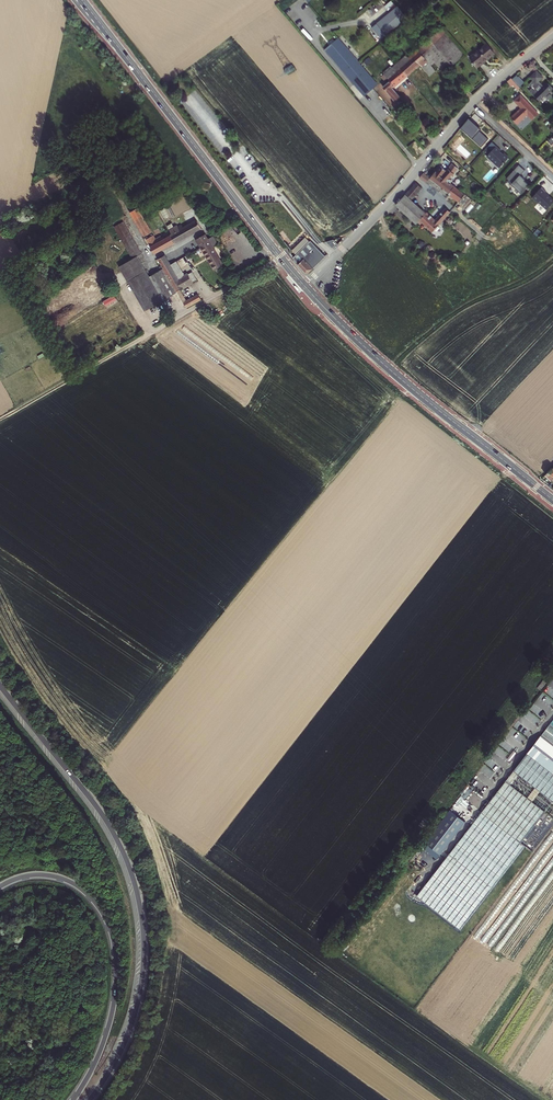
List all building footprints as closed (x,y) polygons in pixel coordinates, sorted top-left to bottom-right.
[(395,7),(370,28),(381,40),(405,19),(395,7)] [(393,105),(398,100),(390,90),(403,78),(415,68),(424,79),(430,74),(426,68),(429,66),(438,76),(459,58),(439,34),(406,60),(403,56),(392,64),(379,77),(385,84),(379,89),(393,105)] [(339,39),(325,50),(364,96),(377,85),(339,39)] [(471,50),(462,57),(465,60),(464,61),(472,70),(489,56),(481,47),(473,53),(471,50)] [(535,81),(531,85),(534,88),(531,92),(541,101),(545,97),(546,97),(551,93),(550,92),(552,90),(552,87),(549,84),(546,87),(544,87),(540,82),(544,78),(538,72),(532,78),(535,81)] [(509,81),(505,85),(510,90),(511,88),(516,94),(518,91),(509,81)] [(446,89),(442,93),(452,104),(456,99),(446,89)] [(519,111),(509,120),(515,127),(525,117),(530,123),(536,117),(518,98),(512,103),(519,111)] [(490,139),(469,120),(462,128),(467,133),(468,132),(483,146),(490,139)] [(497,145),(493,141),(488,147),(493,150),(497,145)] [(502,150),(497,145),(493,150),(488,156),(495,162),(496,161),(501,166),(509,158),(501,151),(502,150)] [(419,189),(414,185),(393,207),(414,226),(418,222),(430,234),(453,210),(459,214),(469,201),(448,185),(449,184),(450,183),(450,182),(450,181),(449,179),(456,171),(450,166),(448,169),(442,164),(428,181),(453,200),(433,222),(408,201),(419,189)] [(520,164),(507,178),(522,191),(529,183),(525,180),(526,179),(521,174),(526,170),(520,164)] [(422,175),(418,180),(425,185),(428,181),(422,175)] [(533,197),(539,203),(540,202),(548,209),(552,203),(552,198),(546,192),(547,191),(543,186),(533,197)] [(168,253),(154,260),(158,268),(145,276),(133,254),(137,251),(116,220),(120,217),(104,195),(93,202),(129,256),(115,264),(140,310),(185,285),(168,253)] [(133,210),(126,214),(150,255),(195,230),(191,223),(178,230),(176,227),(173,229),(171,225),(162,229),(167,236),(153,244),(147,236),(145,237),(143,233),(145,232),(133,210)] [(200,235),(190,240),(208,273),(218,268),(207,250),(213,246),(207,237),(202,240),(200,235)] [(307,274),(310,274),(325,258),(317,249),(314,252),(311,249),(302,257),(305,260),(299,266),(307,274)] [(114,295),(103,301),(106,306),(117,300),(114,295)] [(543,475),(552,486),(552,465),(543,475)] [(416,894),(461,929),(524,845),(533,852),(552,825),(552,718),(416,894)]
